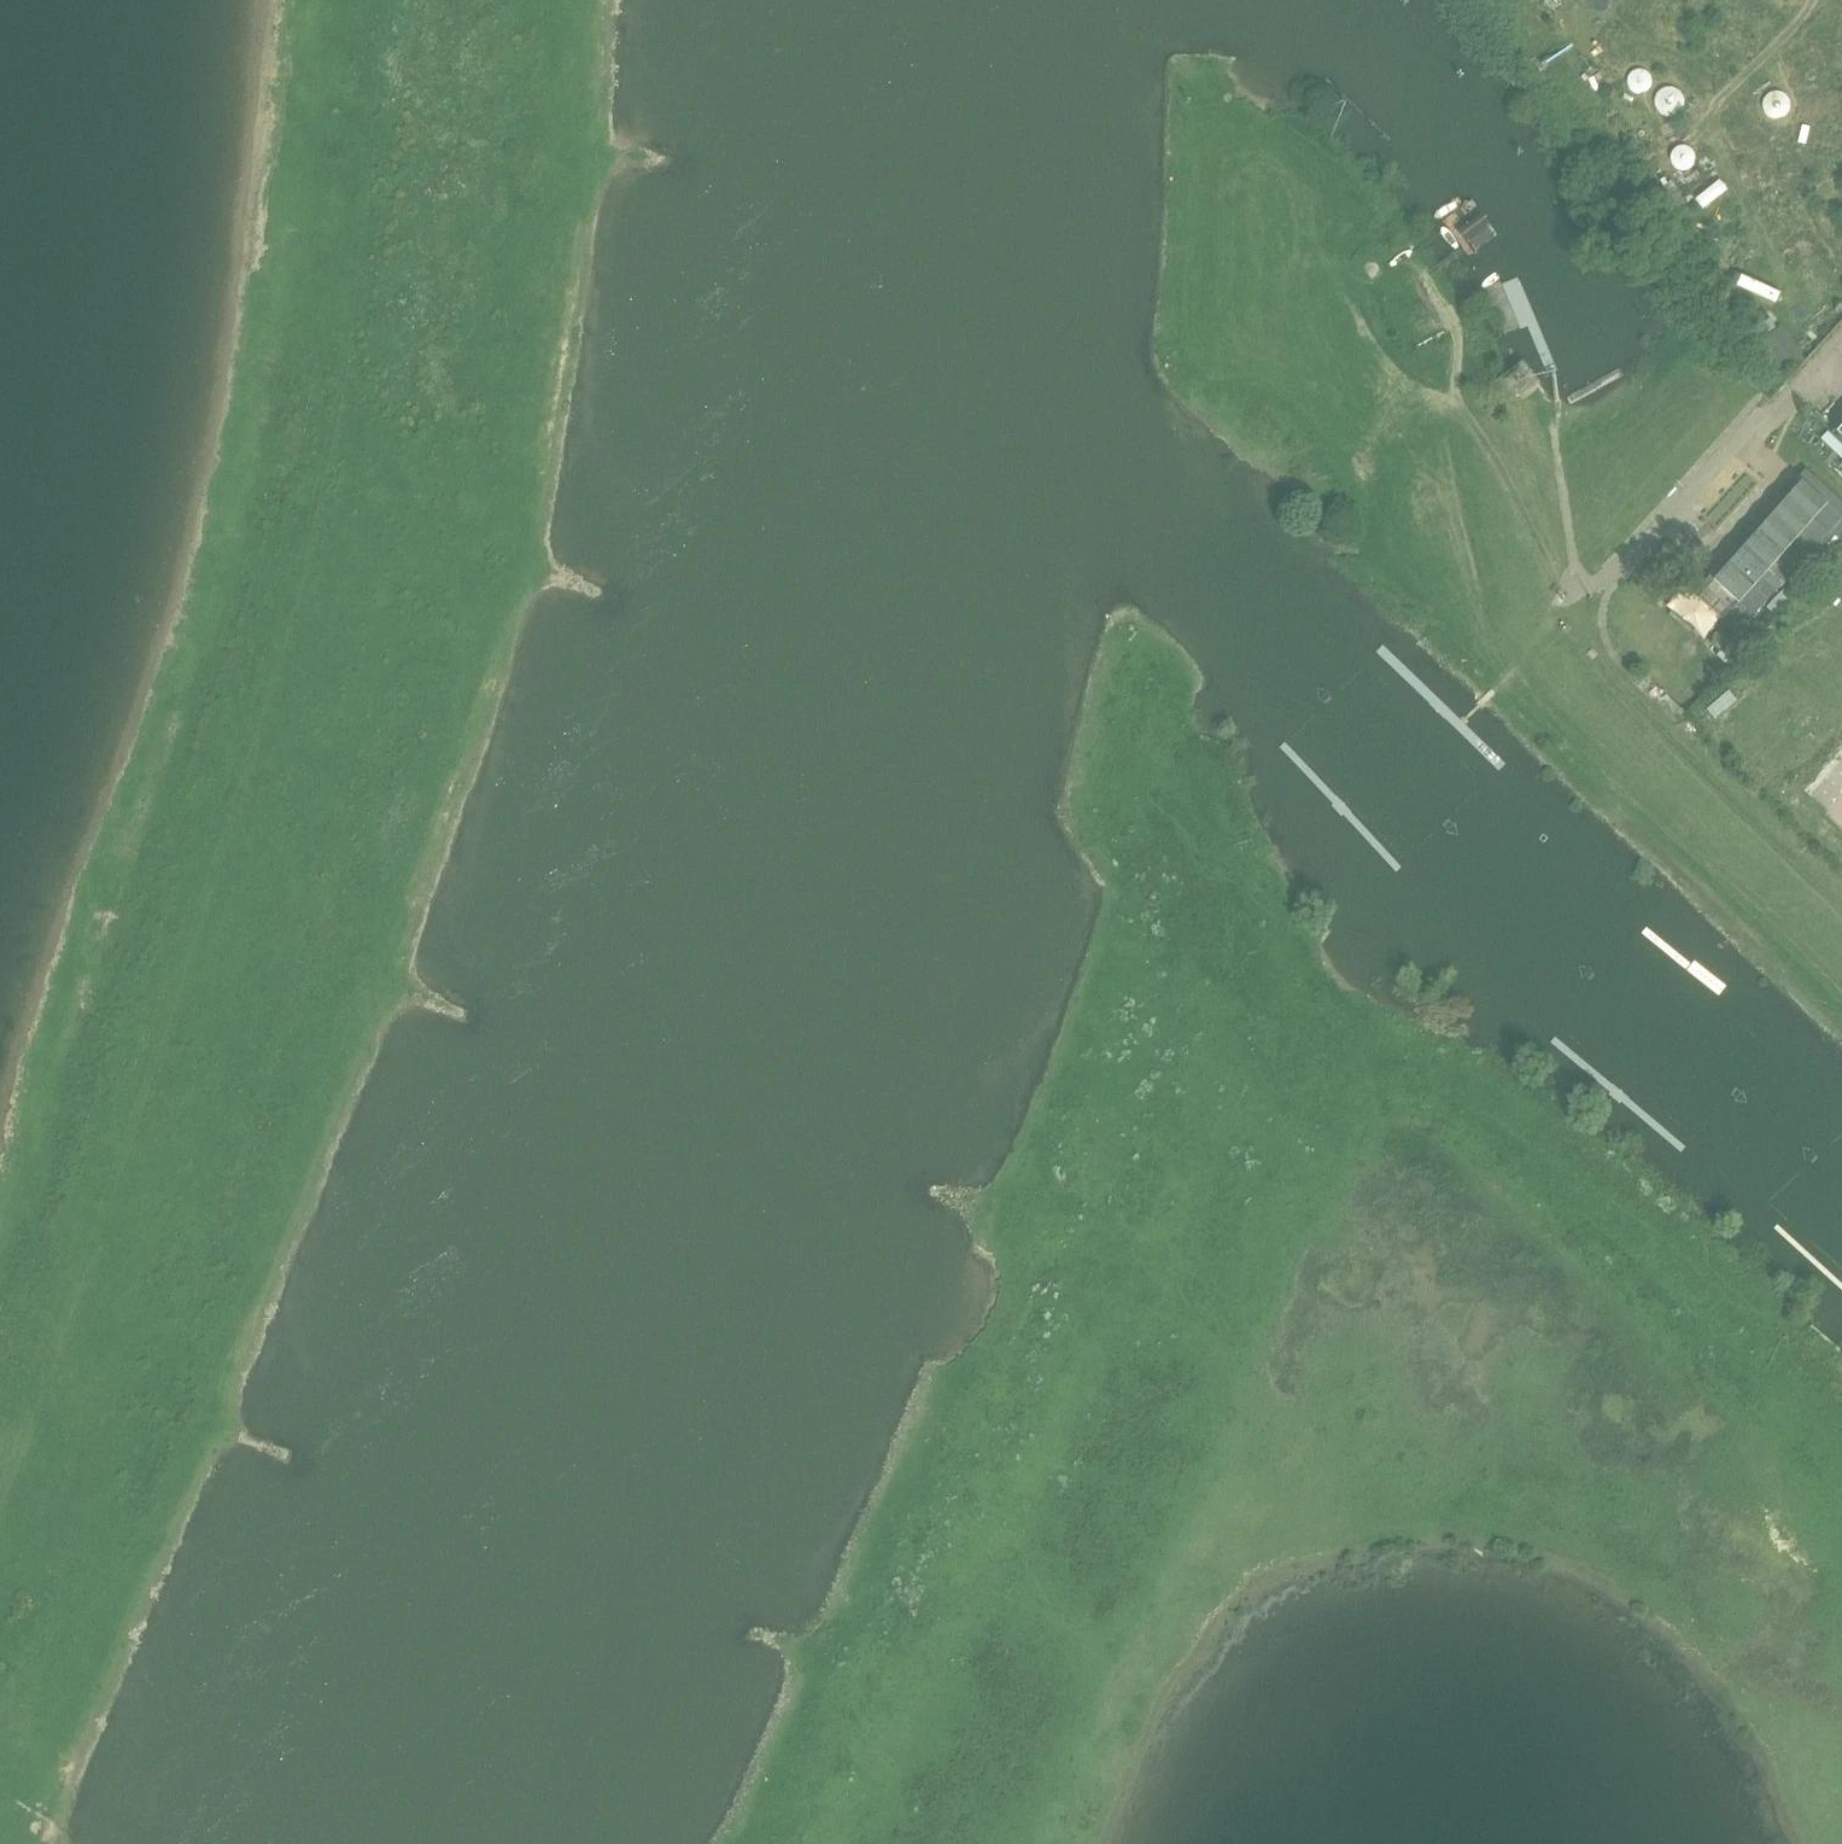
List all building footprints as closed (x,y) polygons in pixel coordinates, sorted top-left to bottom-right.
[(1833,426),(1841,434),(1841,416),(1833,426)] [(1716,569),(1702,584),(1746,623),(1797,565),(1841,515),(1841,501),(1805,469),(1716,569)] [(1841,538),(1841,515),(1797,565),(1808,575),(1841,538)] [(1716,654),(1725,662),(1747,637),(1739,630),(1733,636),(1725,629),(1714,632),(1711,644),(1719,651),(1716,654)]
